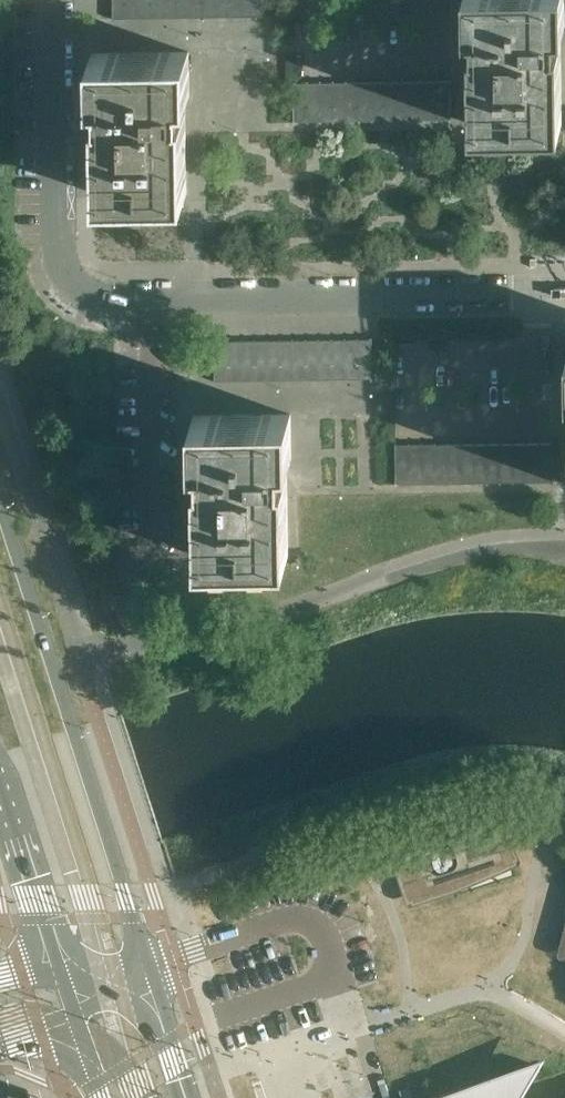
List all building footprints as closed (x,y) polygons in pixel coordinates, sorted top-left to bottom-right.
[(561,42),(551,42),(551,26),(564,26),(564,21),(564,0),(467,0),(468,26),(475,26),(476,44),(472,44),(473,125),(562,123),(561,42)] [(218,15),(218,1),(205,2),(205,16),(218,15)] [(231,15),(231,1),(218,1),(218,15),(231,15)] [(244,15),(244,1),(231,1),(231,15),(244,15)] [(257,15),(257,1),(244,1),(244,15),(257,15)] [(271,15),(271,1),(257,1),(257,15),(271,15)] [(153,16),(153,2),(140,3),(140,16),(153,16)] [(166,16),(166,2),(153,2),(153,16),(166,16)] [(179,16),(179,2),(166,2),(166,16),(179,16)] [(192,16),(192,2),(179,2),(179,16),(192,16)] [(205,16),(205,2),(192,2),(192,16),(205,16)] [(127,17),(127,3),(113,3),(113,17),(127,17)] [(140,16),(140,3),(127,3),(127,17),(140,16)] [(187,193),(186,112),(176,112),(176,96),(190,96),(189,51),(92,52),(92,96),(100,95),(100,114),(97,114),(98,194),(187,193)] [(411,105),(411,80),(398,81),(398,105),(411,105)] [(424,105),(424,80),(411,80),(411,105),(424,105)] [(437,96),(437,80),(424,80),(424,105),(437,105),(437,96)] [(451,96),(451,80),(437,80),(437,96),(451,96)] [(347,106),(346,81),(333,82),(334,106),(347,106)] [(360,106),(359,81),(346,81),(347,106),(360,106)] [(372,106),(372,81),(359,81),(360,106),(372,106)] [(385,105),(385,81),(372,81),(372,106),(385,105)] [(398,105),(398,81),(385,81),(385,105),(398,105)] [(308,107),(307,82),(294,82),(294,107),(308,107)] [(321,106),(320,82),(307,82),(308,107),(321,106)] [(334,106),(333,82),(320,82),(321,106),(334,106)] [(452,104),(451,96),(437,96),(437,105),(452,104)] [(452,118),(452,104),(437,105),(437,118),(452,118)] [(386,119),(385,105),(372,106),(373,119),(386,119)] [(399,119),(398,105),(385,105),(386,119),(399,119)] [(412,119),(411,105),(398,105),(399,119),(412,119)] [(424,118),(424,105),(411,105),(412,119),(424,118)] [(437,118),(437,105),(424,105),(424,118),(437,118)] [(321,120),(321,106),(308,107),(308,120),(321,120)] [(334,120),(334,106),(321,106),(321,120),(334,120)] [(347,120),(347,106),(334,106),(334,120),(347,120)] [(360,119),(360,106),(347,106),(347,120),(360,119)] [(373,119),(372,106),(360,106),(360,119),(373,119)] [(308,120),(308,107),(294,107),(294,121),(308,120)] [(320,364),(319,339),(306,340),(307,364),(320,364)] [(333,364),(332,339),(319,339),(320,364),(333,364)] [(345,364),(345,339),(332,339),(333,364),(345,364)] [(358,363),(358,339),(345,339),(345,364),(358,363)] [(373,363),(372,339),(358,339),(358,363),(373,363)] [(255,365),(255,340),(242,341),(242,365),(255,365)] [(268,365),(267,340),(255,340),(255,365),(268,365)] [(281,365),(280,340),(267,340),(268,365),(281,365)] [(294,364),(293,340),(280,340),(281,365),(294,364)] [(307,364),(306,340),(293,340),(294,364),(307,364)] [(229,365),(229,341),(215,341),(215,366),(229,365)] [(242,365),(242,341),(229,341),(229,365),(242,365)] [(359,377),(358,363),(345,364),(346,377),(359,377)] [(373,377),(373,363),(358,363),(359,377),(373,377)] [(294,378),(294,364),(281,365),(281,378),(294,378)] [(307,378),(307,364),(294,364),(294,378),(307,378)] [(320,378),(320,364),(307,364),(307,378),(320,378)] [(333,378),(333,364),(320,364),(320,378),(333,378)] [(346,377),(345,364),(333,364),(333,378),(346,377)] [(229,379),(229,365),(215,366),(215,379),(229,379)] [(242,379),(242,365),(229,365),(229,379),(242,379)] [(255,379),(255,365),(242,365),(242,379),(255,379)] [(268,379),(268,365),(255,365),(255,379),(268,379)] [(281,378),(281,365),(268,365),(268,379),(281,378)] [(289,556),(287,475),(278,475),(278,459),(292,458),(291,414),(194,415),(194,458),(202,458),(202,476),(199,476),(200,557),(289,556)] [(539,467),(539,442),(526,443),(526,467),(539,467)] [(554,467),(553,442),(539,442),(539,467),(554,467)] [(475,468),(474,443),(461,444),(462,468),(475,468)] [(488,468),(487,443),(474,443),(475,468),(488,468)] [(501,467),(500,443),(487,443),(488,468),(501,467)] [(514,467),(513,443),(500,443),(501,467),(514,467)] [(526,467),(526,443),(513,443),(514,467),(526,467)] [(410,469),(410,444),(396,445),(396,469),(410,469)] [(423,469),(423,444),(410,444),(410,469),(423,469)] [(436,468),(435,444),(423,444),(423,469),(436,468)] [(449,468),(448,444),(435,444),(436,468),(449,468)] [(462,468),(461,444),(448,444),(449,468),(462,468)] [(501,481),(501,467),(488,468),(488,481),(501,481)] [(514,481),(514,467),(501,467),(501,481),(514,481)] [(527,481),(526,467),(514,467),(514,481),(527,481)] [(540,480),(539,467),(526,467),(527,481),(540,480)] [(554,480),(554,467),(539,467),(540,480),(554,480)] [(436,482),(436,468),(423,469),(423,482),(436,482)] [(449,482),(449,468),(436,468),(436,482),(449,482)] [(462,482),(462,468),(449,468),(449,482),(462,482)] [(475,482),(475,468),(462,468),(462,482),(475,482)] [(488,481),(488,468),(475,468),(475,482),(488,481)] [(410,483),(410,469),(396,469),(396,483),(410,483)] [(423,482),(423,469),(410,469),(410,483),(423,482)] [(460,839),(398,850),(409,884),(414,899),(454,886),(456,885),(454,879),(511,861),(513,860),(501,825),(498,827),(498,826),(465,836),(465,837),(460,839)] [(521,1087),(522,1086),(523,1086),(536,1064),(433,1097),(434,1097),(519,1097),(521,1087)] [(28,1089),(5,1096),(1,1083),(0,1084),(0,1097),(31,1097),(28,1089)]
